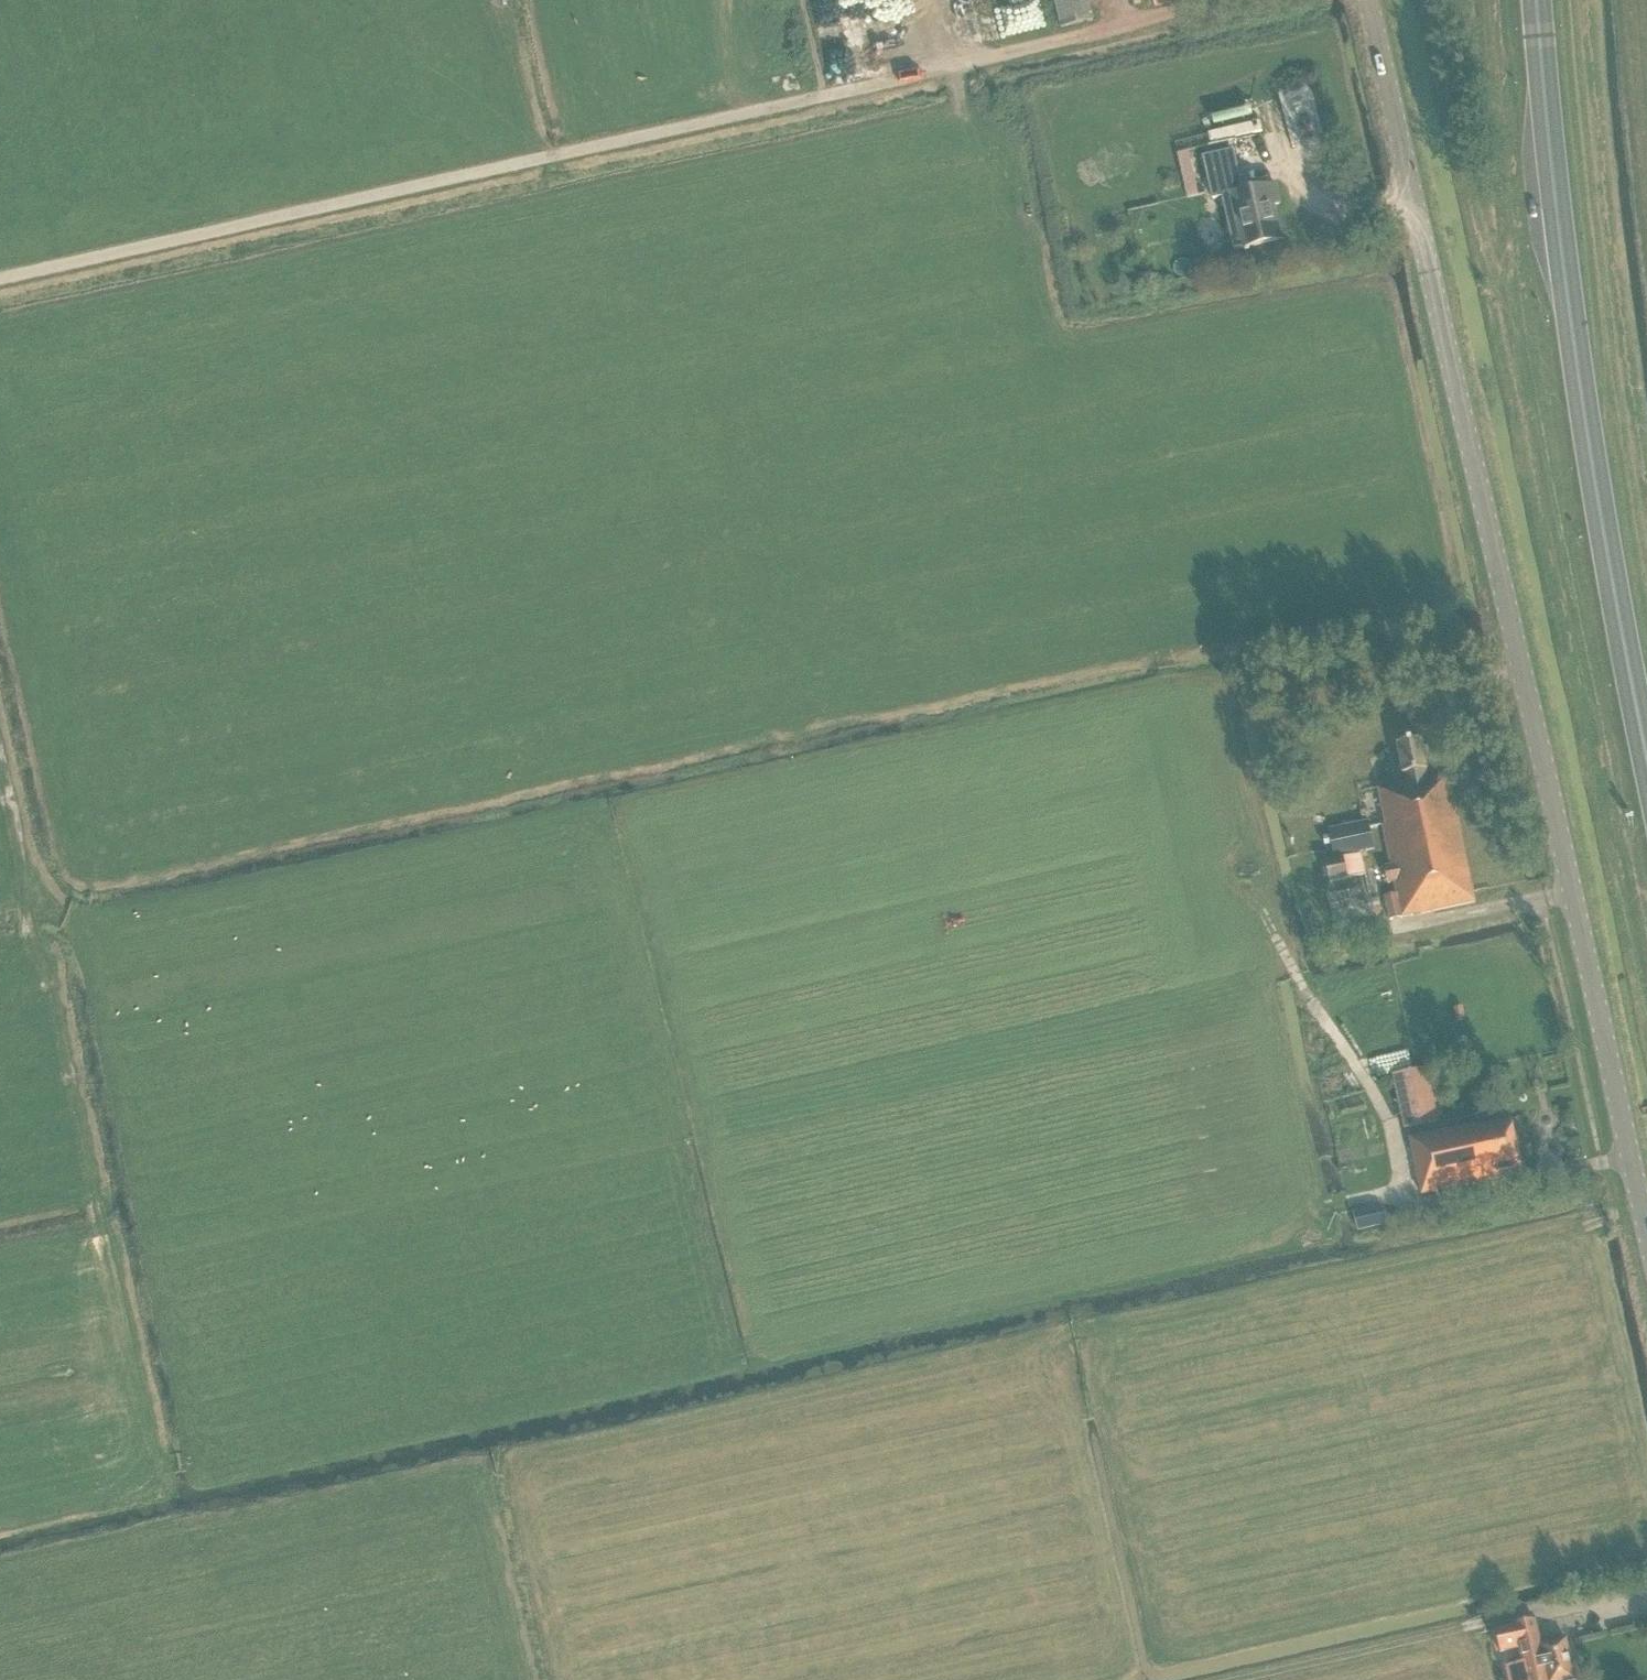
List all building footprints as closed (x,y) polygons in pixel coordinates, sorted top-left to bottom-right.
[(960,10),(996,0),(957,0),(960,10)] [(1060,27),(1092,19),(1088,0),(1054,0),(1060,27)] [(1016,6),(1020,29),(1042,25),(1039,2),(1016,6)] [(983,16),(986,36),(1004,34),(1001,13),(983,16)] [(1275,99),(1250,109),(1255,121),(1280,112),(1275,99)] [(1242,191),(1237,167),(1239,166),(1233,139),(1207,145),(1213,172),(1207,174),(1211,191),(1230,187),(1244,247),(1280,239),(1273,205),(1279,203),(1274,184),(1242,191)] [(1188,198),(1206,194),(1196,147),(1178,151),(1188,198)] [(1421,739),(1397,743),(1402,774),(1403,774),(1404,781),(1375,786),(1396,893),(1384,895),(1389,919),(1474,901),(1448,778),(1427,782),(1425,769),(1427,769),(1421,739)] [(1374,848),(1368,821),(1328,829),(1334,856),(1374,848)] [(1365,873),(1361,852),(1325,860),(1329,881),(1365,873)] [(1426,1067),(1392,1074),(1403,1127),(1437,1120),(1426,1067)] [(1490,1124),(1474,1127),(1473,1124),(1409,1138),(1421,1194),(1521,1172),(1509,1116),(1490,1120),(1490,1124)] [(1384,1208),(1381,1207),(1376,1205),(1352,1210),(1354,1222),(1356,1231),(1386,1224),(1387,1224),(1384,1208)] [(1513,1623),(1514,1624),(1495,1628),(1501,1653),(1519,1649),(1522,1661),(1505,1665),(1508,1679),(1569,1679),(1575,1679),(1565,1638),(1540,1644),(1534,1618),(1513,1623)]
